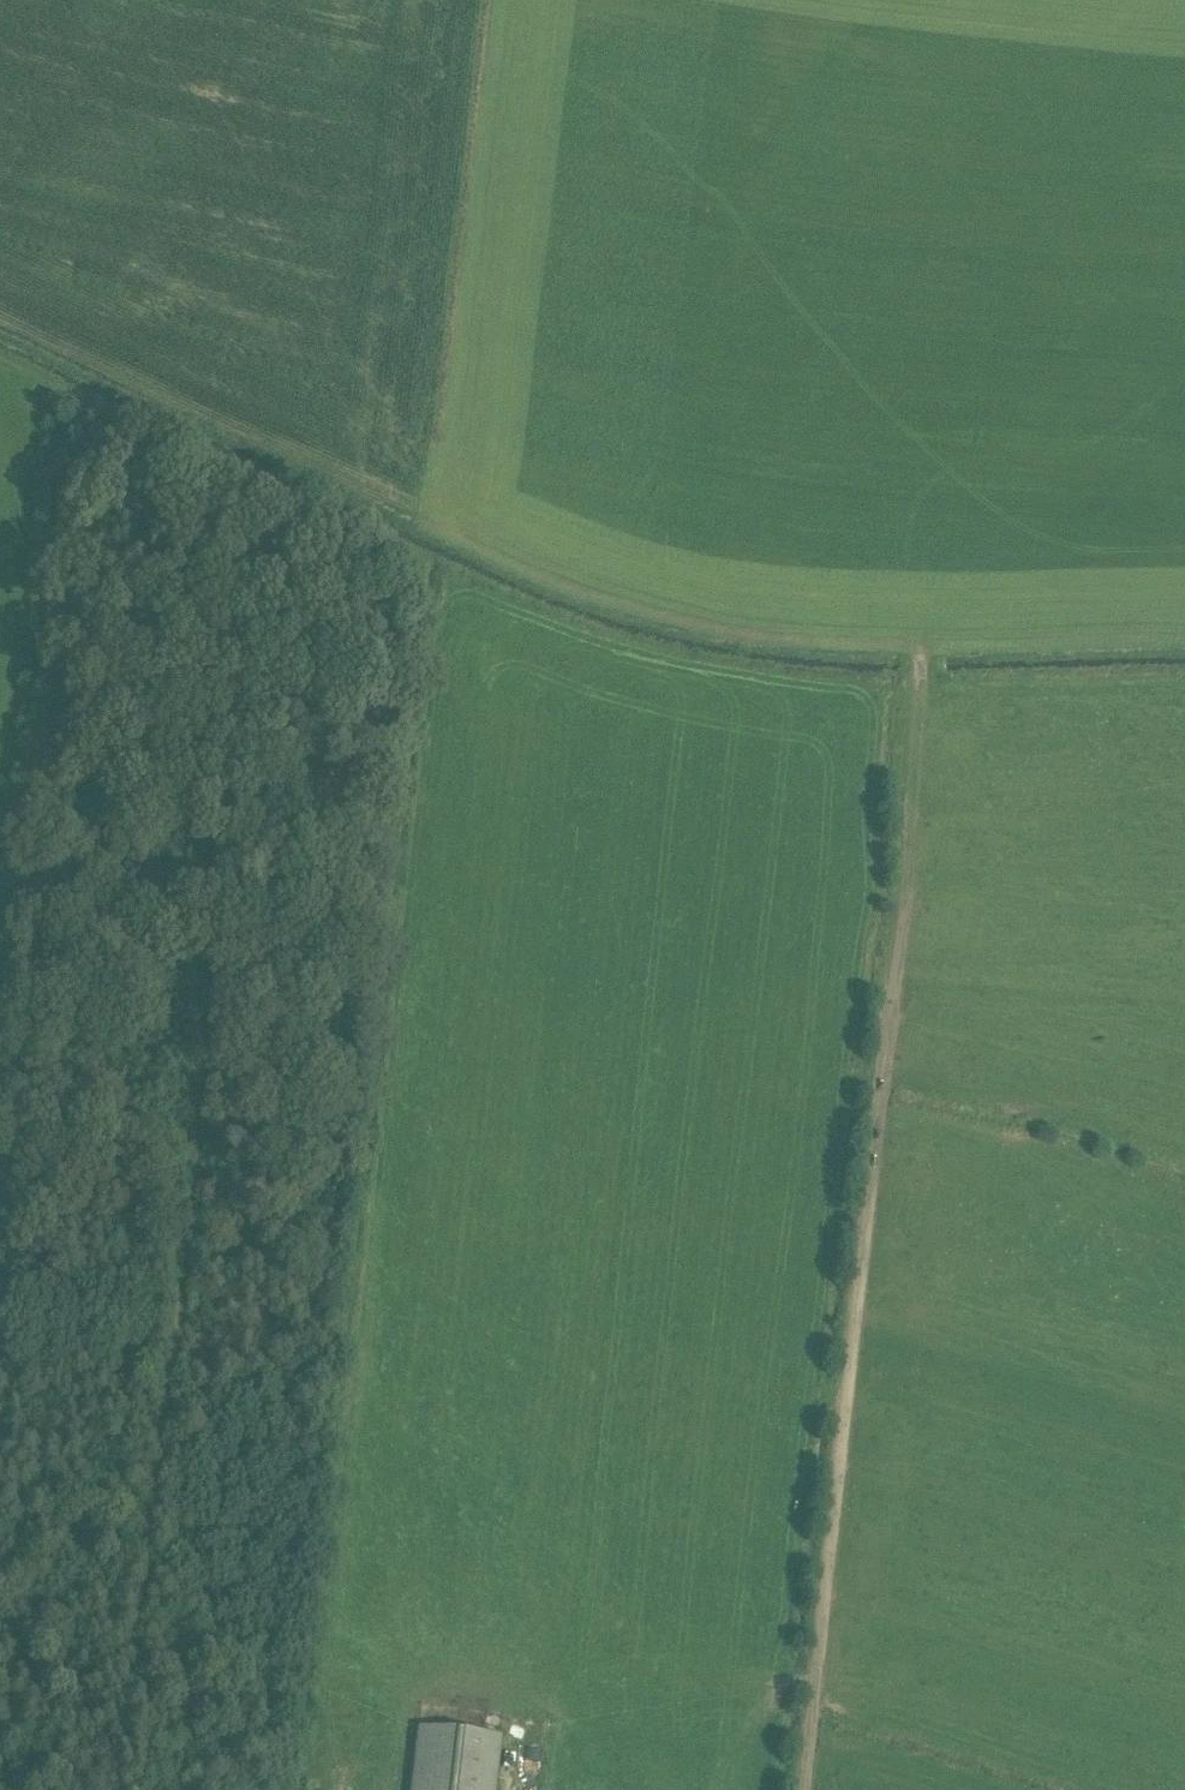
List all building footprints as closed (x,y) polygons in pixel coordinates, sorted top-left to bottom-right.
[(410,1789),(496,1789),(503,1736),(417,1727),(410,1789)]
